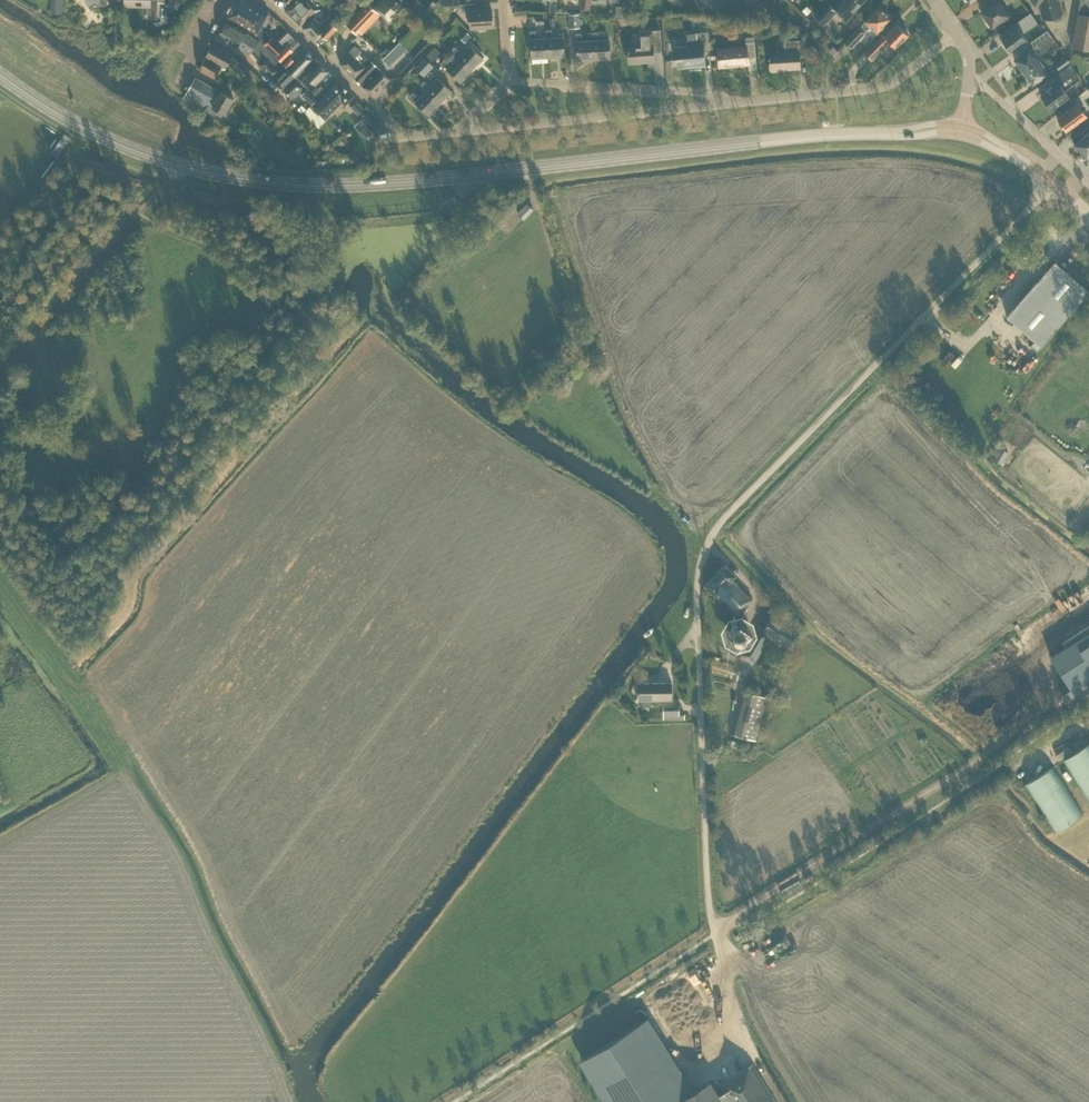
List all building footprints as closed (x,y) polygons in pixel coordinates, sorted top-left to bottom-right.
[(63,0),(52,0),(52,12),(63,12),(63,0)] [(157,17),(157,1),(157,0),(125,0),(125,5),(147,5),(147,17),(157,17)] [(228,16),(235,20),(233,22),(255,35),(260,38),(259,38),(263,42),(266,45),(270,41),(258,29),(268,12),(247,0),(237,0),(228,16)] [(300,25),(314,10),(307,3),(305,4),(300,0),(293,0),(290,3),(285,9),(300,25)] [(406,0),(380,0),(373,8),(366,1),(346,22),(357,32),(377,12),(380,14),(381,12),(390,20),(408,2),(406,0)] [(590,9),(591,0),(582,0),(582,8),(590,9)] [(814,14),(824,24),(836,11),(846,21),(856,11),(854,9),(863,0),(841,0),(834,8),(827,1),(814,14)] [(1011,0),(997,0),(981,11),(987,19),(986,20),(990,25),(991,25),(992,26),(1009,14),(1003,5),(1011,0)] [(1033,4),(1038,3),(1041,18),(1066,13),(1063,0),(1030,0),(1033,4)] [(1077,15),(1078,15),(1072,48),(1088,51),(1088,0),(1080,0),(1077,15)] [(475,3),(460,4),(460,11),(469,11),(471,28),(493,26),(492,8),(476,9),(475,3)] [(428,11),(422,6),(416,12),(422,18),(428,11)] [(807,15),(811,10),(807,6),(802,10),(807,15)] [(879,6),(865,21),(859,27),(858,26),(844,41),(850,47),(864,33),(864,32),(870,26),(877,32),(891,17),(890,17),(889,15),(887,13),(886,13),(879,6)] [(532,27),(544,26),(543,14),(531,15),(532,27)] [(580,27),(579,14),(569,14),(570,28),(580,27)] [(327,38),(336,28),(326,18),(320,23),(314,17),(304,28),(316,40),(322,34),(327,38)] [(220,34),(226,37),(227,36),(230,37),(228,41),(238,47),(249,54),(251,50),(259,38),(260,38),(255,35),(226,19),(220,31),(221,32),(220,34)] [(1021,32),(1028,27),(1024,21),(1016,27),(1001,38),(1006,46),(1005,47),(1009,52),(1026,39),(1021,32)] [(895,47),(908,34),(897,24),(884,36),(883,35),(864,53),(871,59),(889,41),(895,47)] [(370,27),(363,38),(372,44),(380,34),(370,27)] [(546,29),(547,37),(548,57),(564,56),(563,37),(552,37),(551,29),(546,29)] [(653,52),(661,51),(660,29),(641,31),(642,44),(627,45),(628,62),(654,60),(653,52)] [(1039,59),(1036,55),(1042,50),(1041,48),(1054,39),(1047,29),(1031,41),(1034,46),(1029,49),(1014,59),(1023,71),(1039,59)] [(532,57),(548,57),(547,37),(536,38),(535,30),(530,30),(532,57)] [(592,32),(593,40),(594,59),(610,58),(609,39),(598,39),(597,31),(592,32)] [(690,47),(677,48),(679,65),(703,62),(702,49),(709,48),(709,50),(710,50),(708,31),(688,33),(690,47)] [(467,32),(462,37),(465,40),(470,35),(467,32)] [(577,60),(594,59),(593,40),(582,40),(581,32),(576,33),(577,60)] [(258,63),(272,76),(284,64),(276,55),(266,45),(263,42),(259,38),(251,50),(258,57),(261,55),(263,58),(258,63)] [(270,41),(266,45),(276,55),(277,55),(283,48),(273,38),(270,41)] [(770,69),(800,67),(799,56),(807,55),(806,39),(785,40),(785,51),(769,52),(770,69)] [(748,57),(756,56),(754,41),(746,42),(746,45),(717,48),(719,67),(748,64),(748,57)] [(199,69),(215,78),(222,65),(225,67),(233,54),(213,43),(199,69)] [(452,51),(458,56),(472,69),(483,58),(469,44),(461,52),(456,47),(452,51)] [(282,61),(293,50),(287,45),(277,56),(282,61)] [(340,63),(354,77),(365,67),(358,60),(363,56),(359,53),(361,51),(355,45),(349,51),(350,53),(340,63)] [(289,68),(297,76),(306,66),(310,70),(316,64),(319,61),(306,49),(295,61),(289,68)] [(390,66),(396,59),(390,52),(383,59),(390,66)] [(286,67),(274,79),(284,89),(297,76),(289,68),(295,61),(290,56),(283,62),(287,65),(286,67)] [(460,81),(472,69),(458,56),(450,64),(444,59),(441,62),(460,81)] [(415,67),(423,74),(432,64),(424,57),(415,67)] [(1070,62),(1066,57),(1055,64),(1059,70),(1070,62)] [(234,65),(243,75),(250,69),(240,59),(234,65)] [(1046,69),(1039,59),(1023,71),(1032,84),(1046,74),(1048,76),(1056,70),(1052,64),(1046,69)] [(319,61),(316,64),(301,80),(307,86),(312,81),(315,84),(329,71),(319,61)] [(389,79),(380,69),(371,61),(354,77),(360,82),(369,73),(371,74),(361,84),(375,98),(385,88),(383,86),(389,79)] [(1052,84),(1045,90),(1046,91),(1041,95),(1050,109),(1068,96),(1064,90),(1081,78),(1071,63),(1054,75),(1059,82),(1053,86),(1052,84)] [(318,97),(307,86),(301,80),(297,76),(284,89),(291,97),(299,90),(312,104),(315,101),(318,97)] [(225,112),(233,98),(195,77),(184,97),(212,113),(216,107),(225,112)] [(420,84),(426,89),(440,102),(451,91),(438,77),(430,86),(424,80),(420,84)] [(325,118),(342,101),(345,104),(353,95),(338,80),(330,89),(328,87),(318,97),(315,101),(316,102),(311,108),(318,115),(320,113),(325,118)] [(429,114),(440,102),(426,89),(419,97),(413,92),(409,95),(429,114)] [(1082,103),(1088,97),(1088,94),(1086,90),(1077,97),(1082,103)] [(1064,128),(1065,130),(1080,119),(1086,115),(1076,101),(1070,105),(1071,107),(1065,111),(1065,113),(1057,118),(1061,123),(1060,125),(1062,128),(1064,128)] [(357,113),(363,108),(357,102),(351,107),(357,113)] [(368,113),(361,120),(374,132),(381,125),(368,113)] [(1074,145),(1079,151),(1080,149),(1087,157),(1087,156),(1088,159),(1088,132),(1074,145)] [(50,153),(56,157),(70,138),(64,134),(50,153)] [(518,213),(524,219),(533,210),(527,204),(518,213)] [(1007,315),(1041,346),(1088,291),(1055,261),(1007,315)] [(1001,463),(1008,451),(1000,447),(993,458),(1001,463)] [(721,598),(737,614),(752,599),(732,579),(735,575),(724,565),(705,585),(716,595),(717,594),(718,595),(718,596),(719,598),(721,598)] [(788,651),(800,629),(782,619),(783,617),(774,612),(765,627),(760,624),(742,654),(754,662),(768,639),(788,651)] [(746,642),(751,633),(749,625),(741,620),(732,623),(727,631),(730,639),(738,644),(746,642)] [(1063,693),(1070,704),(1088,691),(1088,631),(1050,657),(1067,683),(1059,688),(1063,693)] [(638,682),(638,699),(672,699),(672,682),(638,682)] [(735,733),(757,739),(767,698),(746,693),(735,733)] [(681,712),(681,706),(664,706),(664,719),(685,719),(685,712),(681,712)] [(1088,800),(1088,742),(1062,759),(1088,800)] [(1083,812),(1053,765),(1025,783),(1055,830),(1083,812)] [(642,1010),(641,1009),(640,1009),(639,1009),(638,1010),(637,1010),(636,1011),(635,1012),(635,1013),(634,1013),(634,1014),(634,1016),(634,1017),(635,1018),(636,1019),(636,1020),(637,1021),(638,1021),(639,1021),(640,1021),(641,1021),(642,1021),(643,1020),(644,1020),(645,1019),(645,1018),(646,1017),(646,1016),(646,1015),(646,1014),(646,1013),(645,1012),(644,1011),(644,1010),(643,1010),(642,1010)] [(640,1022),(582,1056),(610,1101),(723,1101),(714,1086),(710,1080),(685,1096),(640,1022)] [(612,1026),(611,1025),(610,1025),(609,1026),(608,1026),(607,1026),(606,1027),(606,1028),(605,1029),(605,1030),(604,1031),(604,1032),(604,1033),(605,1034),(605,1035),(606,1035),(606,1036),(607,1037),(608,1037),(609,1038),(610,1038),(611,1038),(612,1037),(613,1037),(614,1036),(615,1036),(616,1035),(616,1034),(616,1033),(616,1032),(616,1031),(616,1030),(616,1029),(615,1028),(615,1027),(614,1027),(613,1026),(612,1026)] [(723,1101),(776,1101),(753,1063),(714,1086),(723,1101)]
